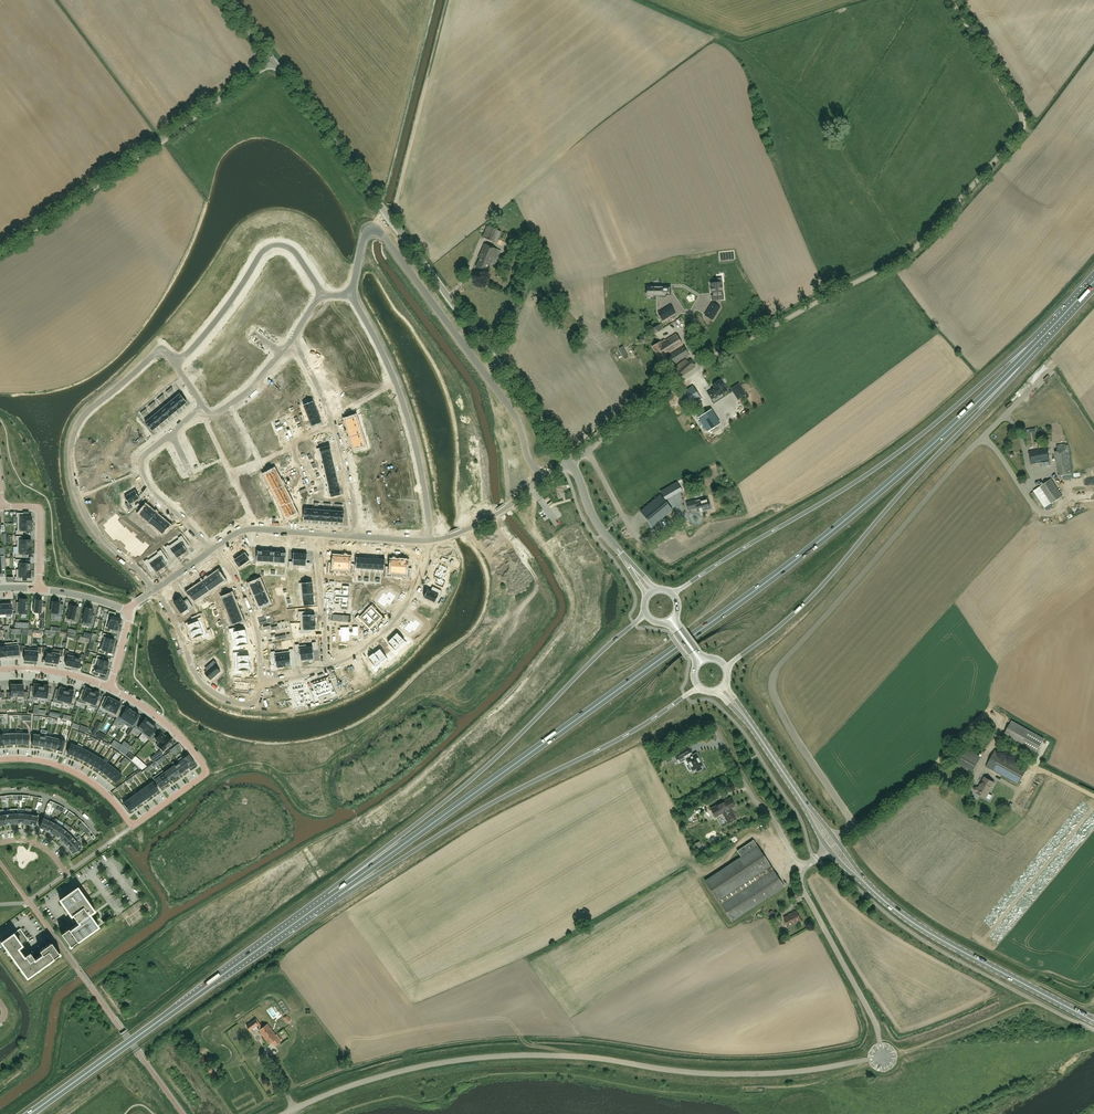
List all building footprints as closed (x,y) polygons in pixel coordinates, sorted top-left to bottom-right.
[(276,217),(275,224),(278,225),(277,234),(278,234),(284,236),(284,235),(286,223),(279,222),(279,218),(276,217)] [(286,223),(284,235),(292,236),(293,227),(296,228),(298,221),(294,220),(294,224),(286,223)] [(497,243),(502,231),(487,225),(482,237),(497,243)] [(299,242),(304,247),(314,238),(303,226),(300,231),(305,237),(299,242)] [(244,239),(240,245),(250,251),(254,245),(247,240),(249,237),(243,234),(241,236),(244,239)] [(310,254),(309,254),(312,258),(313,258),(314,259),(326,250),(319,240),(311,247),(313,250),(310,253),(310,254)] [(495,265),(501,251),(484,244),(478,257),(480,258),(476,267),(486,271),(490,262),(495,265)] [(233,248),(231,251),(237,255),(239,252),(247,257),(250,251),(240,245),(237,250),(233,248)] [(314,260),(313,260),(316,264),(317,264),(318,265),(321,262),(324,266),(332,260),(326,250),(314,259),(314,260)] [(229,260),(226,265),(237,272),(238,272),(239,273),(241,269),(240,269),(242,265),(238,262),(240,259),(231,253),(227,259),(229,260)] [(274,260),(270,266),(280,272),(284,267),(287,269),(289,266),(283,262),(281,265),(274,260)] [(328,270),(322,274),(327,281),(337,274),(334,269),(337,267),(333,262),(326,267),(328,270)] [(270,266),(266,272),(274,277),(272,280),(278,284),(280,281),(276,278),(280,272),(270,266)] [(222,273),(218,280),(228,286),(232,281),(231,281),(232,280),(224,275),(226,272),(221,268),(219,271),(222,273)] [(210,283),(208,286),(214,290),(216,287),(223,292),(228,286),(218,280),(213,286),(210,283)] [(261,280),(258,285),(267,292),(271,286),(275,288),(277,285),(271,282),(269,285),(261,280)] [(723,291),(723,285),(721,285),(721,284),(719,284),(720,285),(717,285),(717,282),(714,283),(711,283),(712,293),(714,293),(714,295),(712,295),(713,300),(723,299),(722,294),(720,294),(720,292),(722,292),(722,291),(723,291)] [(258,285),(254,291),(261,296),(259,299),(265,303),(267,300),(264,298),(267,292),(258,285)] [(647,295),(653,295),(653,296),(657,296),(657,295),(659,295),(659,296),(666,296),(666,294),(670,294),(670,286),(660,286),(660,287),(654,287),(654,286),(647,286),(647,293),(647,295)] [(207,294),(203,300),(212,308),(217,302),(210,296),(212,293),(206,289),(204,292),(207,294)] [(300,290),(296,296),(297,297),(305,302),(306,302),(309,296),(300,290)] [(297,297),(294,301),(302,306),(305,302),(297,297)] [(248,299),(245,304),(254,310),(257,305),(248,299)] [(195,304),(193,307),(198,311),(200,308),(208,314),(212,308),(203,300),(198,306),(195,304)] [(294,301),(291,306),(300,311),(302,306),(294,301)] [(331,304),(331,313),(340,313),(340,316),(338,317),(340,320),(346,317),(344,314),(344,313),(344,304),(339,304),(339,303),(336,303),(336,304),(331,304)] [(709,309),(705,315),(712,319),(720,307),(717,305),(713,303),(709,309)] [(245,304),(241,309),(250,315),(254,310),(245,304)] [(665,309),(659,313),(663,320),(669,316),(675,313),(671,305),(665,309)] [(291,306),(288,310),(297,315),(300,311),(291,306)] [(241,309),(238,314),(247,320),(250,315),(241,309)] [(288,310),(286,314),(294,320),(297,315),(288,310)] [(238,314),(234,318),(243,325),(247,320),(238,314)] [(286,314),(283,319),(291,324),(294,320),(286,314)] [(234,318),(230,324),(239,330),(243,325),(234,318)] [(283,319),(280,323),(288,329),(291,324),(283,319)] [(345,321),(339,324),(341,327),(344,325),(348,332),(358,326),(359,325),(356,320),(355,320),(355,319),(347,324),(345,321)] [(279,323),(276,329),(285,335),(289,329),(288,329),(280,323),(279,323)] [(655,334),(662,329),(659,325),(652,329),(655,334)] [(172,326),(168,329),(174,335),(169,340),(178,349),(184,343),(180,340),(184,336),(172,326)] [(352,338),(348,340),(350,343),(356,340),(354,337),(362,332),(358,326),(348,332),(352,338)] [(309,340),(308,340),(311,346),(312,345),(312,346),(322,340),(318,333),(322,331),(320,328),(314,332),(316,334),(308,339),(309,340)] [(674,362),(689,354),(676,333),(665,340),(661,342),(652,346),(660,360),(668,356),(668,354),(669,353),(674,362)] [(322,340),(312,346),(316,352),(323,348),(325,351),(331,347),(330,344),(326,346),(322,340)] [(358,343),(351,346),(353,350),(354,349),(358,356),(371,349),(369,347),(370,346),(369,343),(368,343),(367,342),(359,346),(358,343)] [(257,349),(253,354),(261,361),(265,356),(257,349)] [(371,349),(358,356),(361,362),(359,363),(361,366),(367,363),(366,360),(374,356),(373,355),(374,355),(373,351),(372,352),(371,349)] [(328,356),(320,360),(323,367),(334,361),(331,355),(334,353),(333,350),(326,353),(328,356)] [(253,354),(250,358),(258,365),(261,361),(253,354)] [(250,358),(247,363),(254,369),(258,365),(250,358)] [(678,379),(696,364),(692,359),(688,362),(685,358),(671,370),(678,379)] [(334,361),(323,367),(327,373),(335,369),(336,373),(343,369),(341,366),(337,368),(334,361)] [(247,363),(243,367),(250,374),(254,369),(247,363)] [(153,372),(149,375),(154,381),(158,377),(159,378),(164,373),(157,364),(151,369),(153,372)] [(295,365),(283,371),(287,378),(286,378),(288,382),(294,378),(293,375),(299,372),(295,365)] [(339,378),(331,382),(334,388),(345,384),(342,377),(345,375),(344,372),(337,375),(339,378)] [(142,378),(137,383),(147,394),(151,390),(152,391),(156,387),(151,381),(147,384),(143,379),(142,378)] [(714,389),(709,392),(708,393),(709,395),(712,399),(719,394),(720,395),(727,390),(721,380),(713,385),(715,388),(714,389)] [(295,382),(288,385),(290,389),(294,387),(297,393),(307,388),(304,382),(296,385),(295,382)] [(137,383),(132,387),(133,388),(137,393),(134,396),(140,402),(144,398),(143,396),(146,393),(147,394),(137,383)] [(334,389),(333,389),(336,395),(336,394),(337,395),(345,392),(346,395),(353,392),(351,389),(348,391),(345,384),(334,388),(334,389)] [(739,384),(732,388),(738,399),(745,394),(739,384)] [(700,397),(693,386),(679,395),(686,406),(700,397)] [(300,399),(296,401),(297,404),(304,401),(302,398),(310,394),(307,388),(297,393),(300,399)] [(272,390),(267,394),(273,403),(279,400),(281,403),(284,401),(280,395),(277,397),(272,390)] [(381,393),(375,396),(377,403),(380,402),(381,407),(394,404),(392,399),(393,399),(392,396),(387,397),(382,398),(381,393)] [(120,396),(117,398),(127,411),(136,404),(131,397),(127,399),(123,394),(121,397),(120,396)] [(180,394),(176,398),(182,406),(187,402),(180,394)] [(267,394),(261,398),(266,405),(263,407),(267,413),(270,411),(268,407),(273,403),(267,394)] [(115,401),(112,403),(116,408),(113,411),(118,417),(126,410),(127,411),(117,398),(115,401)] [(176,398),(172,401),(178,409),(182,406),(176,398)] [(172,401),(167,405),(174,413),(178,409),(172,401)] [(313,401),(304,405),(306,410),(315,406),(313,401)] [(167,405),(163,408),(169,416),(174,413),(167,405)] [(315,406),(306,410),(308,415),(318,412),(315,406)] [(251,407),(239,413),(242,419),(251,414),(251,415),(254,413),(251,407)] [(105,408),(98,413),(102,418),(101,419),(101,420),(99,421),(104,428),(108,425),(107,424),(113,419),(105,408)] [(163,408),(159,412),(165,420),(169,416),(163,408)] [(388,411),(381,414),(382,417),(386,416),(388,423),(400,419),(397,412),(389,415),(388,411)] [(709,431),(718,425),(709,411),(700,417),(709,431)] [(159,412),(154,415),(161,423),(165,420),(159,412)] [(318,412),(308,415),(310,421),(320,417),(318,412)] [(251,414),(242,419),(245,424),(254,419),(251,415),(251,414)] [(154,415),(150,419),(156,427),(161,423),(154,415)] [(356,416),(346,419),(347,425),(357,422),(356,416)] [(320,417),(310,421),(312,426),(322,422),(320,417)] [(254,419),(245,424),(247,429),(259,423),(256,418),(254,419)] [(150,419),(145,423),(152,431),(156,427),(150,419)] [(390,430),(386,431),(387,435),(394,433),(393,429),(402,427),(400,419),(388,423),(390,430)] [(86,434),(84,438),(91,439),(92,437),(93,437),(98,428),(94,426),(95,424),(90,422),(87,427),(87,426),(85,430),(84,433),(86,434)] [(137,426),(132,430),(141,442),(143,440),(144,441),(146,439),(146,438),(147,437),(141,430),(144,428),(140,422),(136,425),(137,426)] [(357,422),(347,425),(349,431),(359,428),(357,422)] [(259,423),(247,429),(250,434),(262,428),(261,428),(259,423)] [(203,426),(193,430),(196,437),(206,432),(203,426)] [(262,428),(250,434),(251,434),(253,439),(265,433),(262,428)] [(359,428),(349,431),(351,437),(361,433),(359,428)] [(125,434),(122,436),(126,442),(129,440),(135,447),(141,442),(132,430),(126,435),(125,434)] [(206,432),(196,437),(199,443),(209,438),(206,432)] [(265,433),(253,439),(256,444),(267,438),(265,433)] [(361,433),(351,437),(353,442),(363,439),(361,433)] [(395,436),(388,438),(389,441),(393,440),(395,448),(407,445),(405,437),(396,440),(395,436)] [(209,438),(199,443),(202,449),(212,444),(209,438)] [(267,438),(256,444),(258,449),(270,443),(267,438)] [(363,439),(353,442),(355,448),(365,445),(363,439)] [(79,448),(79,454),(80,454),(93,455),(94,455),(94,447),(96,447),(96,443),(89,443),(89,447),(83,447),(80,447),(80,448),(79,448)] [(270,443),(258,449),(261,455),(273,449),(270,443)] [(212,444),(202,449),(205,455),(215,450),(212,444)] [(397,455),(393,456),(394,460),(401,458),(400,454),(409,452),(407,445),(395,448),(397,455)] [(1059,476),(1072,474),(1068,445),(1057,446),(1057,451),(1055,451),(1059,476)] [(330,446),(317,449),(318,455),(319,455),(331,452),(332,452),(330,446)] [(1031,464),(1050,460),(1048,448),(1038,450),(1029,451),(1031,464)] [(215,450),(205,455),(208,461),(209,461),(211,460),(213,459),(215,458),(218,456),(215,450)] [(366,456),(357,458),(359,464),(370,462),(369,455),(373,454),(372,451),(365,452),(366,456)] [(113,452),(113,456),(114,456),(114,463),(129,463),(129,455),(125,455),(120,455),(120,452),(113,452)] [(79,457),(79,461),(80,461),(80,462),(82,462),(87,462),(87,466),(96,466),(96,462),(93,462),(93,455),(80,454),(80,457),(79,457)] [(160,455),(151,460),(154,466),(152,467),(163,461),(160,455)] [(407,458),(401,460),(402,463),(401,463),(404,476),(413,474),(412,469),(412,466),(411,466),(410,461),(407,462),(407,458)] [(163,461),(152,467),(155,473),(164,468),(161,462),(163,461)] [(370,462),(359,464),(360,471),(369,469),(370,472),(377,471),(376,467),(372,468),(370,462)] [(114,463),(114,474),(121,474),(121,470),(127,470),(129,470),(129,469),(129,463),(114,463)] [(213,469),(212,469),(215,475),(226,470),(223,464),(219,466),(217,467),(215,468),(213,469)] [(164,468),(155,473),(159,478),(167,473),(164,468)] [(88,474),(81,476),(83,483),(87,483),(87,484),(92,483),(91,482),(96,481),(94,474),(97,473),(97,469),(88,470),(88,474)] [(226,470),(215,475),(218,481),(228,476),(226,470)] [(274,470),(265,474),(268,480),(277,475),(274,470)] [(167,473),(159,478),(162,484),(170,479),(167,473)] [(277,475),(268,480),(271,485),(280,480),(277,475)] [(228,476),(218,481),(221,487),(231,482),(228,476)] [(1051,503),(1062,495),(1050,478),(1039,486),(1051,503)] [(170,479),(162,484),(165,489),(176,483),(173,484),(170,479)] [(280,480),(271,485),(273,491),(283,486),(280,480)] [(408,486),(406,486),(408,497),(413,496),(413,493),(416,492),(414,481),(407,482),(408,486)] [(666,500),(682,490),(677,481),(661,491),(666,500)] [(231,482),(221,487),(224,493),(234,489),(231,482)] [(176,483),(165,489),(167,488),(170,493),(179,488),(176,483)] [(283,486),(273,491),(276,496),(286,491),(283,486)] [(179,488),(170,493),(173,499),(182,494),(179,488)] [(327,491),(328,498),(342,494),(340,488),(328,491),(327,491)] [(135,490),(125,497),(128,502),(126,504),(129,510),(132,508),(130,504),(140,498),(135,490)] [(286,491),(276,496),(279,501),(288,496),(286,491)] [(189,499),(183,505),(188,510),(197,501),(193,497),(194,495),(192,492),(187,497),(189,499)] [(1042,492),(1037,495),(1042,503),(1048,500),(1042,492)] [(653,526),(673,510),(660,494),(640,511),(653,526)] [(288,496),(279,501),(282,506),(291,502),(288,496)] [(698,511),(711,508),(708,498),(704,499),(695,500),(687,502),(688,510),(697,508),(698,511)] [(197,501),(188,510),(192,514),(198,509),(200,511),(206,507),(203,504),(201,505),(197,501)] [(282,506),(281,507),(284,512),(293,507),(291,502),(282,506)] [(99,508),(93,511),(97,518),(103,514),(105,517),(110,514),(104,505),(103,505),(102,504),(99,507),(99,508)] [(237,504),(233,506),(240,515),(243,513),(237,504)] [(147,506),(140,514),(145,518),(151,510),(147,506)] [(233,506),(230,508),(236,518),(240,515),(233,506)] [(293,507),(284,512),(287,518),(296,513),(293,507)] [(230,508),(227,511),(233,520),(236,518),(230,508)] [(369,508),(369,515),(372,515),(372,524),(379,525),(380,513),(373,512),(373,508),(369,508)] [(380,513),(379,525),(387,525),(387,516),(391,516),(392,509),(388,509),(388,513),(380,513)] [(151,510),(145,518),(149,521),(156,513),(151,510)] [(395,510),(394,517),(398,517),(397,526),(405,526),(406,515),(398,514),(399,510),(395,510)] [(227,511),(223,513),(229,522),(233,520),(227,511)] [(406,515),(405,526),(405,527),(411,528),(411,527),(412,527),(413,518),(416,518),(417,511),(413,511),(413,515),(406,515)] [(16,513),(16,516),(18,516),(18,524),(31,524),(32,524),(32,516),(23,516),(23,513),(16,513)] [(156,513),(149,521),(154,525),(161,517),(156,513)] [(116,515),(105,525),(108,528),(106,530),(110,535),(120,525),(116,521),(119,518),(116,515)] [(212,519),(206,523),(209,526),(207,527),(210,531),(211,530),(213,533),(219,529),(215,522),(217,520),(214,515),(210,517),(212,519)] [(161,517),(154,525),(158,529),(165,521),(161,517)] [(165,521),(158,529),(163,533),(170,525),(165,521)] [(16,530),(16,534),(23,534),(23,531),(31,531),(31,524),(18,524),(17,531),(16,530)] [(120,525),(110,535),(115,539),(117,537),(119,540),(128,531),(125,528),(124,529),(120,525)] [(133,533),(124,543),(127,546),(125,548),(130,552),(139,541),(135,538),(136,535),(133,533)] [(16,536),(16,540),(17,540),(17,547),(31,547),(31,540),(23,540),(23,536),(16,536)] [(179,539),(174,543),(182,554),(188,550),(186,548),(189,546),(182,536),(178,538),(179,539)] [(139,541),(130,552),(136,556),(137,554),(140,556),(149,546),(146,543),(144,545),(139,541)] [(169,545),(165,547),(172,557),(175,555),(177,558),(182,554),(174,543),(169,546),(169,545)] [(16,553),(16,557),(22,557),(22,554),(31,554),(31,547),(17,547),(17,553),(16,553)] [(158,553),(153,557),(161,568),(167,565),(165,562),(168,560),(161,550),(158,552),(158,553)] [(245,553),(235,560),(239,567),(249,560),(251,562),(254,560),(250,554),(247,556),(245,553)] [(290,561),(289,568),(293,569),(293,565),(299,565),(300,565),(301,553),(294,553),(293,562),(290,561)] [(299,565),(299,568),(306,568),(306,570),(310,570),(310,563),(307,563),(307,554),(301,553),(300,565),(299,565)] [(331,564),(330,573),(334,573),(334,570),(341,571),(342,556),(335,556),(334,565),(331,564)] [(342,556),(341,571),(348,571),(348,573),(352,573),(353,566),(349,566),(350,557),(342,556)] [(148,559),(144,562),(151,572),(154,570),(156,572),(161,568),(153,557),(149,560),(148,559)] [(16,559),(15,563),(19,563),(19,570),(17,570),(31,571),(31,570),(30,570),(31,563),(22,563),(22,559),(16,559)] [(388,569),(387,576),(391,576),(391,574),(398,575),(399,560),(392,560),(391,569),(388,569)] [(399,560),(398,575),(405,575),(405,577),(409,577),(410,570),(406,570),(407,561),(406,561),(406,560),(400,560),(399,560)] [(437,569),(434,577),(438,578),(435,584),(443,588),(446,581),(442,580),(445,573),(446,573),(448,568),(440,564),(438,570),(437,569)] [(15,577),(15,580),(22,580),(22,577),(31,577),(31,571),(17,570),(17,577),(15,577)] [(218,572),(213,575),(219,584),(224,580),(218,572)] [(213,575),(209,578),(214,587),(219,584),(213,575)] [(209,578),(204,582),(210,590),(214,587),(209,578)] [(260,580),(250,584),(252,590),(262,586),(260,580)] [(204,582),(199,585),(205,594),(210,590),(204,582)] [(199,585),(194,588),(200,597),(205,594),(199,585)] [(262,586),(252,590),(255,595),(264,591),(262,586)] [(334,591),(334,594),(335,595),(335,597),(349,598),(350,586),(343,586),(343,590),(336,589),(336,591),(334,591)] [(428,590),(424,597),(436,603),(442,591),(434,587),(432,592),(428,590)] [(194,588),(189,592),(195,601),(200,597),(194,588)] [(264,591),(255,595),(257,601),(267,597),(264,591)] [(383,592),(377,602),(385,607),(387,603),(390,605),(396,596),(389,591),(387,595),(383,592)] [(232,594),(222,598),(225,603),(234,599),(232,594)] [(181,597),(174,602),(181,613),(188,608),(188,609),(193,606),(188,599),(184,602),(181,597)] [(267,597),(257,601),(260,606),(269,602),(267,597)] [(334,599),(334,602),(335,603),(335,604),(342,604),(341,609),(348,609),(349,598),(335,597),(335,599),(334,599)] [(16,601),(15,613),(27,614),(28,599),(19,599),(19,601),(16,601)] [(234,599),(225,603),(227,608),(236,605),(234,599)] [(34,603),(33,608),(34,608),(34,612),(40,613),(39,619),(45,619),(46,607),(42,606),(42,600),(35,600),(35,603),(34,603)] [(53,601),(51,615),(61,616),(62,609),(59,609),(60,602),(59,602),(59,601),(54,600),(54,601),(53,601)] [(372,604),(365,611),(367,613),(375,621),(377,619),(378,620),(380,618),(379,617),(380,617),(374,611),(377,608),(372,604)] [(69,613),(67,618),(74,620),(73,621),(78,622),(81,612),(76,611),(77,606),(70,605),(69,610),(70,610),(69,613)] [(236,605),(227,608),(229,614),(238,610),(236,605)] [(418,606),(413,612),(423,619),(428,613),(430,615),(433,612),(426,607),(423,610),(418,606)] [(85,607),(82,621),(89,623),(88,627),(92,628),(94,617),(91,617),(93,609),(85,607)] [(238,610),(229,614),(231,619),(241,615),(238,610)] [(109,611),(106,621),(119,624),(121,618),(114,616),(115,613),(109,611)] [(306,611),(299,612),(299,615),(301,615),(301,623),(315,622),(315,614),(312,615),(306,615),(306,611)] [(359,614),(355,618),(363,625),(366,622),(370,626),(375,621),(367,613),(365,611),(364,611),(366,613),(362,618),(359,614)] [(196,621),(188,625),(190,632),(204,626),(201,619),(203,619),(201,615),(195,618),(196,621)] [(241,615),(231,619),(233,624),(243,620),(241,615)] [(411,620),(404,629),(410,633),(413,630),(415,632),(421,623),(415,619),(413,622),(411,620)] [(106,621),(104,630),(110,632),(111,629),(117,631),(119,624),(106,621)] [(301,630),(300,630),(300,634),(307,633),(307,630),(312,630),(316,630),(316,628),(316,622),(315,622),(301,623),(301,630)] [(191,633),(190,633),(192,638),(193,638),(193,639),(201,635),(203,639),(209,636),(211,636),(209,632),(207,633),(204,626),(190,632),(191,633)] [(341,629),(339,629),(339,635),(341,635),(341,641),(345,641),(346,642),(347,641),(350,640),(350,635),(353,635),(353,636),(358,635),(358,626),(353,626),(353,631),(349,631),(349,627),(340,627),(341,629)] [(236,627),(229,629),(230,632),(231,632),(232,639),(247,636),(246,630),(245,630),(245,629),(236,631),(236,627)] [(397,632),(392,637),(402,647),(407,643),(408,644),(411,641),(406,636),(403,639),(397,632)] [(103,637),(102,643),(113,646),(115,640),(109,638),(109,635),(103,633),(102,636),(103,637)] [(234,646),(232,647),(233,650),(240,649),(239,646),(248,644),(247,636),(232,639),(234,646)] [(392,637),(387,642),(394,648),(391,651),(396,656),(399,653),(398,652),(402,647),(392,637)] [(197,647),(194,648),(196,652),(195,652),(196,657),(197,656),(199,661),(206,658),(204,651),(208,649),(205,640),(196,643),(197,647)] [(306,646),(308,659),(315,658),(313,650),(317,649),(316,642),(312,643),(313,645),(306,646)] [(99,649),(98,652),(104,654),(105,651),(112,653),(113,646),(102,643),(100,649),(99,649)] [(299,644),(295,645),(296,652),(300,651),(301,660),(304,660),(304,661),(307,660),(307,659),(308,659),(306,646),(306,645),(299,646),(299,644)] [(22,646),(21,652),(25,652),(24,660),(30,661),(31,648),(25,647),(25,646),(22,646)] [(31,648),(30,661),(37,661),(38,653),(41,654),(41,647),(38,647),(38,648),(31,648)] [(44,647),(43,654),(46,654),(45,662),(51,663),(53,650),(47,649),(47,648),(44,647)] [(53,650),(51,663),(58,664),(59,656),(62,657),(63,650),(53,648),(53,650)] [(376,651),(374,653),(383,664),(382,663),(388,659),(390,661),(393,659),(388,653),(386,655),(380,648),(379,649),(379,648),(376,650),(376,651)] [(290,651),(282,652),(284,666),(292,665),(291,656),(294,656),(293,649),(289,649),(290,651)] [(66,650),(64,657),(67,658),(65,665),(72,667),(74,656),(75,654),(69,653),(69,651),(66,650)] [(275,651),(271,652),(272,659),(276,658),(277,667),(278,667),(278,668),(284,667),(284,666),(282,652),(275,653),(275,651)] [(240,652),(233,652),(233,656),(235,656),(235,663),(250,662),(250,660),(251,660),(251,656),(250,656),(249,655),(241,655),(240,652)] [(369,657),(368,658),(374,665),(371,667),(375,672),(378,670),(377,669),(383,664),(374,653),(369,656),(369,657)] [(72,667),(78,669),(80,661),(83,662),(85,656),(81,655),(81,658),(74,656),(72,667)] [(97,659),(96,665),(97,666),(107,668),(109,662),(103,660),(104,657),(97,655),(96,659),(97,659)] [(211,667),(205,673),(211,679),(220,671),(215,665),(217,663),(214,660),(209,664),(211,667)] [(236,670),(234,670),(234,674),(241,674),(241,670),(247,670),(250,670),(250,669),(251,669),(250,663),(250,662),(235,663),(236,670)] [(359,663),(351,668),(358,679),(362,677),(363,680),(370,675),(365,667),(362,669),(359,663)] [(93,671),(92,674),(98,676),(99,673),(106,675),(107,668),(97,666),(95,672),(93,671)] [(340,682),(336,684),(339,691),(351,685),(344,672),(337,675),(340,682)] [(234,677),(233,684),(236,685),(235,690),(248,692),(249,683),(241,682),(241,677),(234,677)] [(327,679),(320,682),(325,695),(331,693),(332,695),(336,694),(331,682),(328,684),(327,679)] [(315,690),(312,691),(315,700),(319,699),(318,697),(325,695),(320,682),(319,682),(319,681),(314,683),(314,684),(313,684),(315,690)] [(7,692),(7,699),(11,699),(11,696),(17,696),(17,699),(17,684),(11,684),(11,692),(7,692)] [(17,684),(17,699),(27,699),(27,692),(23,692),(23,684),(17,684)] [(39,684),(34,684),(34,691),(30,690),(29,699),(40,700),(41,686),(38,685),(39,684)] [(41,686),(40,700),(40,699),(46,700),(46,701),(50,702),(51,693),(48,693),(49,685),(44,685),(44,686),(41,686)] [(64,688),(60,687),(58,694),(55,693),(53,702),(63,704),(67,690),(64,689),(64,688)] [(304,687),(293,689),(296,704),(307,702),(307,701),(312,700),(310,694),(305,695),(304,687)] [(82,701),(88,704),(93,691),(90,690),(90,689),(86,688),(84,695),(81,693),(78,701),(81,703),(82,701)] [(69,706),(73,707),(75,699),(72,698),(74,691),(70,690),(69,691),(67,690),(63,704),(63,703),(70,705),(69,706)] [(100,693),(96,692),(95,693),(93,691),(88,704),(87,705),(97,709),(100,701),(97,700),(100,693)] [(108,713),(114,700),(113,699),(114,698),(109,696),(109,697),(108,696),(105,702),(102,700),(99,708),(108,713)] [(114,700),(108,713),(117,717),(120,711),(121,710),(118,708),(121,703),(120,703),(120,702),(116,699),(115,700),(114,700)] [(118,720),(124,724),(132,711),(130,710),(131,709),(127,706),(123,713),(120,711),(117,717),(114,722),(117,723),(118,720)] [(135,713),(132,711),(124,724),(130,728),(126,734),(128,735),(134,728),(137,723),(135,721),(139,714),(136,712),(135,713)] [(134,728),(136,730),(137,729),(142,733),(151,722),(147,719),(145,718),(141,723),(139,721),(137,723),(134,728)] [(1044,738),(1012,720),(1004,734),(1036,752),(1044,738)] [(153,732),(156,727),(155,726),(155,725),(151,722),(142,733),(147,737),(147,738),(149,740),(155,734),(153,732)] [(161,733),(155,739),(159,743),(157,745),(163,751),(167,747),(171,744),(170,743),(172,741),(166,735),(165,737),(161,733)] [(40,734),(38,745),(44,746),(46,735),(40,734)] [(46,735),(44,746),(50,748),(53,736),(52,737),(47,736),(47,735),(46,735)] [(53,736),(50,748),(56,749),(59,738),(53,736)] [(59,738),(56,749),(62,751),(66,740),(59,738)] [(73,755),(77,746),(71,744),(67,753),(73,755)] [(121,745),(118,750),(125,755),(128,750),(121,745)] [(77,746),(73,755),(78,757),(82,748),(77,746)] [(687,758),(686,759),(692,771),(696,769),(697,772),(702,769),(701,766),(703,765),(697,753),(691,756),(690,752),(692,751),(690,747),(675,755),(677,760),(685,755),(687,758)] [(981,757),(963,747),(953,764),(971,774),(981,757)] [(82,748),(78,757),(83,760),(87,751),(82,748)] [(1018,784),(1027,767),(995,749),(986,766),(1018,784)] [(83,760),(88,763),(93,754),(87,751),(83,760)] [(160,751),(151,758),(153,761),(162,755),(160,751)] [(93,754),(88,763),(93,765),(98,757),(93,754)] [(673,760),(670,754),(665,757),(668,763),(673,760)] [(188,755),(183,758),(183,759),(189,767),(190,767),(195,764),(188,755)] [(98,757),(93,765),(97,768),(103,760),(98,757)] [(183,759),(179,762),(184,770),(189,767),(183,759)] [(108,764),(103,760),(97,768),(102,772),(108,764)] [(184,770),(179,762),(174,766),(179,774),(184,770)] [(108,764),(102,772),(107,775),(113,767),(108,764)] [(179,774),(174,766),(169,769),(175,777),(179,774)] [(113,767),(107,775),(111,779),(117,771),(113,767)] [(175,777),(169,769),(164,773),(170,781),(175,777)] [(111,779),(115,783),(122,775),(117,771),(111,779)] [(164,773),(159,776),(165,784),(170,781),(164,773)] [(159,776),(154,780),(160,788),(165,784),(159,776)] [(984,776),(978,787),(977,786),(975,787),(974,789),(974,791),(976,792),(986,798),(994,782),(984,776)] [(148,785),(153,793),(158,790),(153,782),(148,785)] [(153,793),(148,785),(143,789),(149,797),(153,793)] [(143,789),(138,792),(144,800),(149,797),(143,789)] [(133,796),(139,804),(144,800),(138,792),(133,796)] [(128,799),(134,807),(139,804),(133,796),(128,799)] [(728,823),(737,818),(731,809),(735,807),(730,798),(711,808),(716,817),(723,813),(728,823)] [(129,811),(134,807),(128,799),(123,803),(129,811)] [(31,813),(24,812),(23,824),(29,825),(31,813)] [(38,815),(31,813),(29,825),(35,826),(38,815)] [(40,827),(45,830),(50,819),(44,816),(40,827)] [(50,819),(45,830),(51,833),(57,823),(58,820),(55,818),(54,820),(51,818),(50,819)] [(51,833),(56,836),(62,826),(57,823),(51,833)] [(62,826),(56,836),(60,840),(68,831),(62,826)] [(68,831),(60,840),(65,844),(74,834),(69,830),(68,831)] [(74,834),(65,844),(69,848),(78,841),(81,838),(79,835),(76,837),(74,834)] [(732,921),(784,887),(757,846),(753,840),(737,851),(741,857),(705,880),(732,921)] [(78,841),(69,848),(73,853),(74,854),(77,852),(76,851),(82,847),(78,841)] [(87,894),(91,892),(86,881),(81,884),(87,894)] [(79,924),(68,932),(66,930),(68,929),(68,928),(61,933),(69,944),(70,943),(71,945),(77,941),(76,939),(79,938),(80,939),(84,936),(83,935),(86,933),(87,934),(97,926),(89,914),(94,911),(77,888),(60,900),(71,915),(69,916),(75,924),(77,922),(79,924)] [(795,921),(800,918),(796,911),(784,918),(788,926),(796,922),(795,921)] [(35,960),(34,959),(29,962),(25,956),(23,957),(17,948),(28,940),(20,928),(1,942),(8,951),(10,950),(11,952),(9,953),(10,953),(15,960),(15,961),(16,960),(18,961),(16,963),(17,963),(22,970),(22,971),(23,969),(25,971),(23,972),(23,973),(24,973),(27,977),(37,970),(36,968),(38,967),(39,968),(47,963),(46,961),(48,960),(49,962),(49,961),(59,954),(51,942),(39,951),(40,951),(42,949),(44,953),(35,960)] [(30,952),(25,956),(29,962),(34,959),(30,952)] [(269,1044),(272,1042),(275,1046),(281,1042),(268,1024),(263,1027),(259,1022),(258,1023),(255,1019),(247,1026),(250,1030),(257,1026),(260,1030),(259,1031),(269,1044)]
